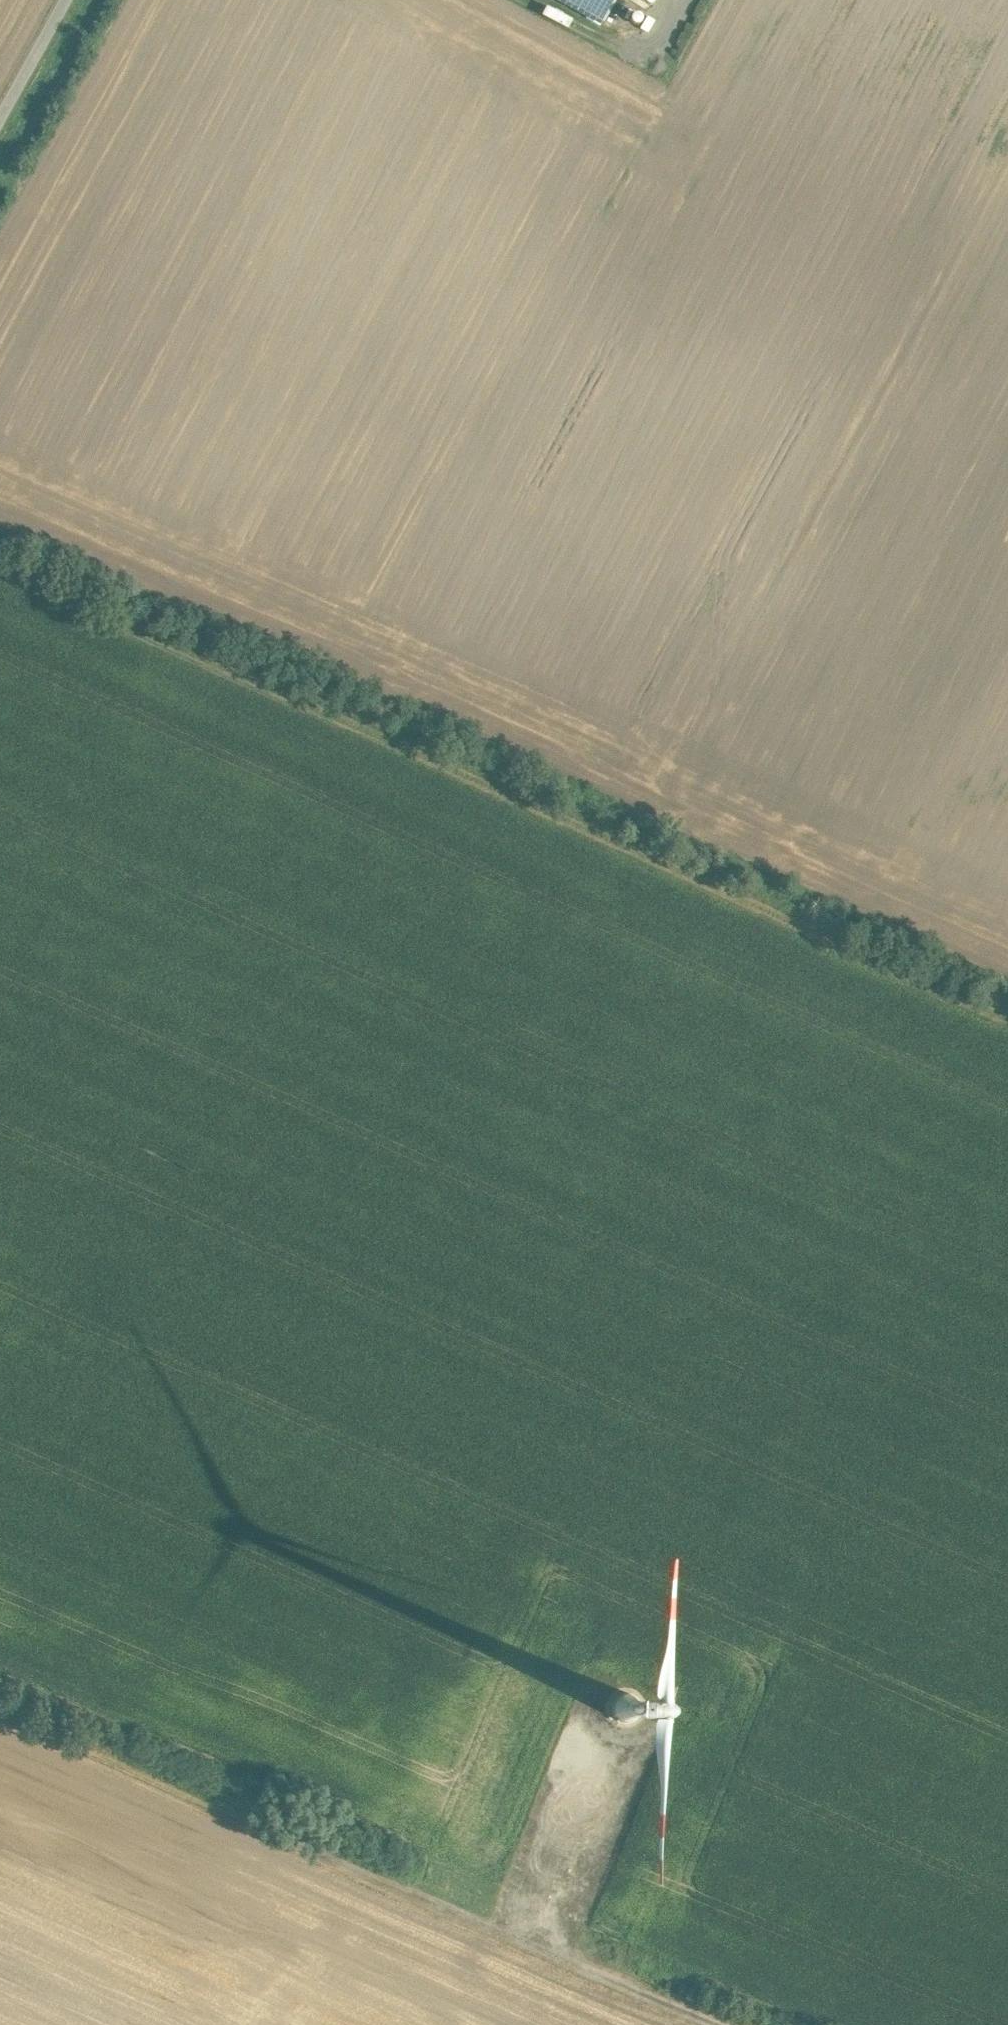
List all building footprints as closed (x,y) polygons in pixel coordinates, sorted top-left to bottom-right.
[(604,18),(614,0),(571,0),(604,18)]
